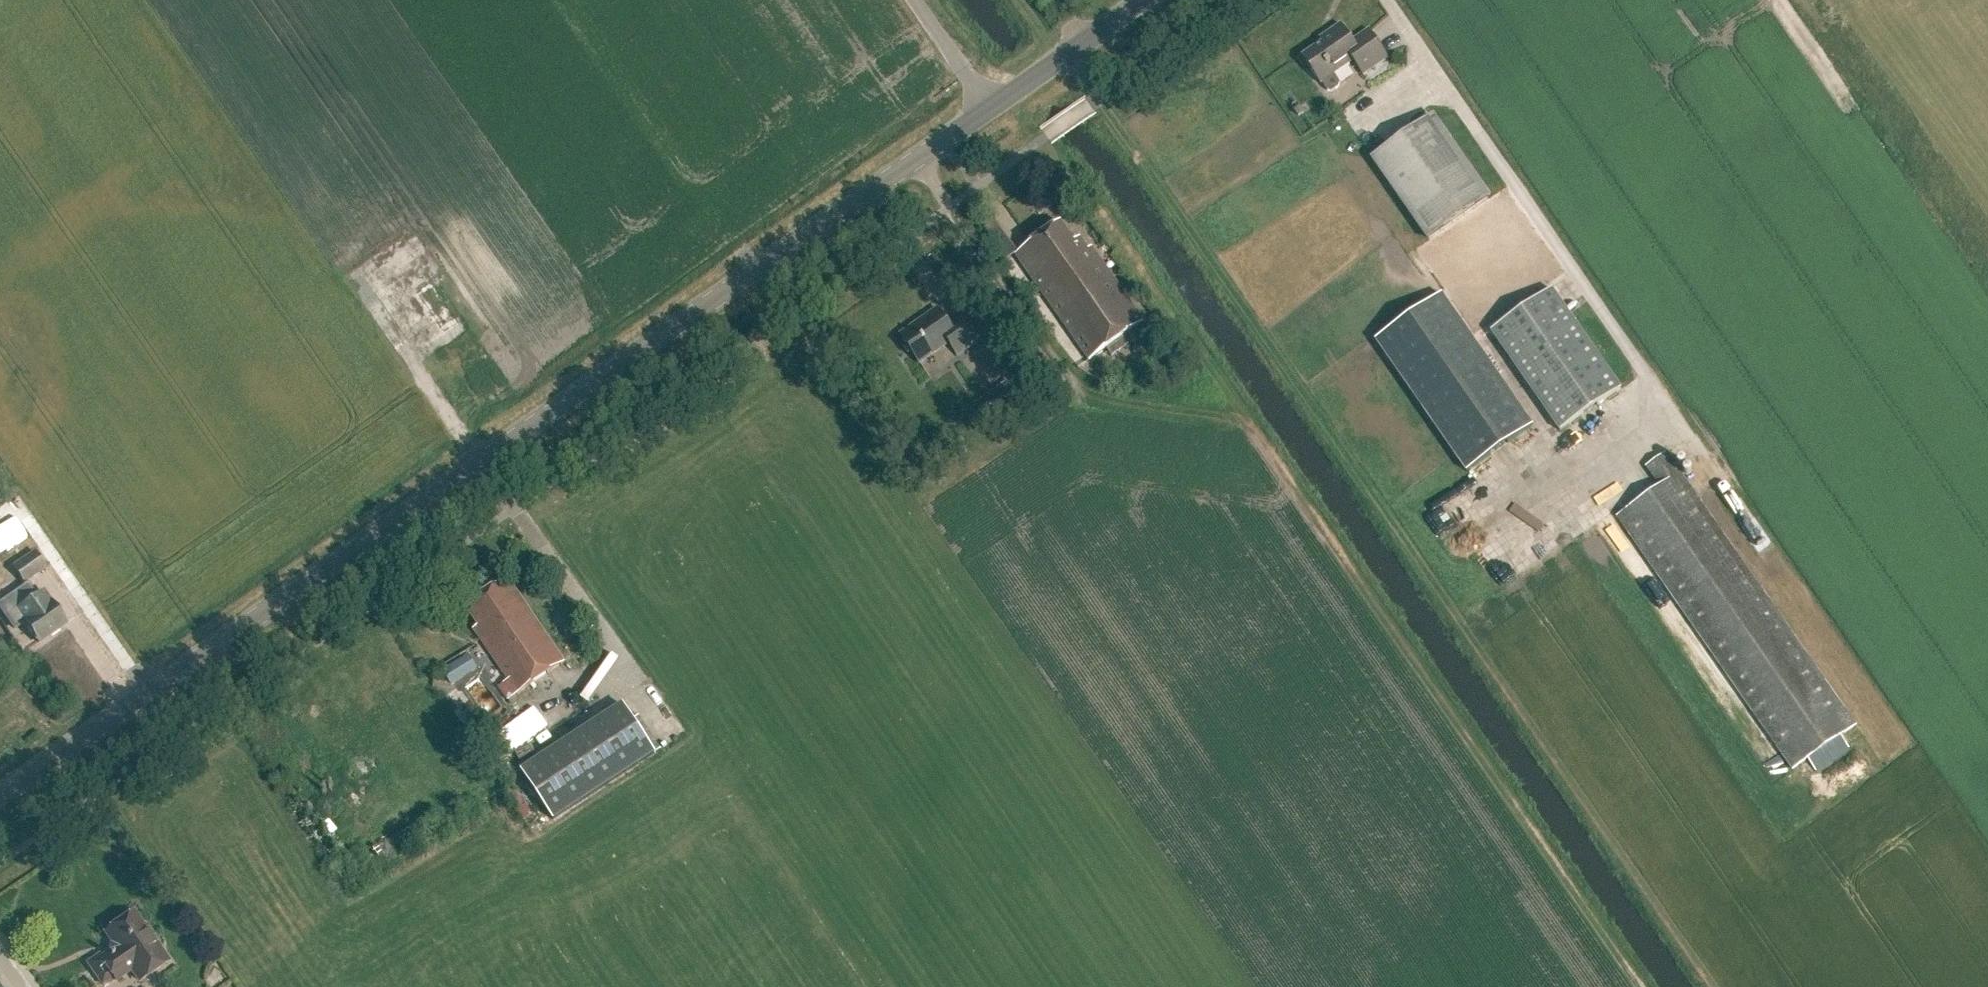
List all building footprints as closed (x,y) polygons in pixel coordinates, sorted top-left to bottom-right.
[(1320,84),(1322,83),(1327,91),(1332,92),(1340,86),(1340,83),(1334,74),(1353,61),(1363,75),(1388,58),(1369,30),(1352,41),(1341,25),(1328,34),(1330,38),(1302,57),(1320,84)] [(1372,158),(1429,239),(1488,198),(1432,117),(1372,158)] [(1088,250),(1080,238),(1074,243),(1060,223),(1016,255),(1089,361),(1144,323),(1091,248),(1088,250)] [(801,300),(810,293),(804,286),(796,292),(801,300)] [(1621,390),(1551,290),(1491,332),(1560,432),(1621,390)] [(1533,427),(1441,295),(1375,341),(1465,471),(1533,427)] [(900,335),(920,364),(949,343),(958,356),(979,340),(963,317),(950,326),(938,309),(900,335)] [(1009,382),(986,399),(998,416),(1021,399),(1009,382)] [(1617,517),(1678,604),(1792,768),(1853,726),(1679,474),(1678,474),(1664,454),(1647,466),(1661,487),(1617,517)] [(13,567),(24,584),(45,569),(34,553),(13,567)] [(498,688),(507,701),(564,662),(507,579),(466,607),(479,626),(473,629),(509,681),(498,688)] [(50,602),(43,592),(16,611),(39,644),(66,625),(50,602)] [(465,653),(436,668),(445,685),(474,670),(465,653)] [(623,706),(522,772),(553,820),(655,754),(623,706)] [(133,972),(140,982),(167,963),(149,936),(150,933),(146,927),(143,927),(133,913),(106,932),(112,941),(114,941),(112,952),(102,959),(99,955),(87,963),(101,984),(112,977),(115,981),(129,971),(133,972)]
